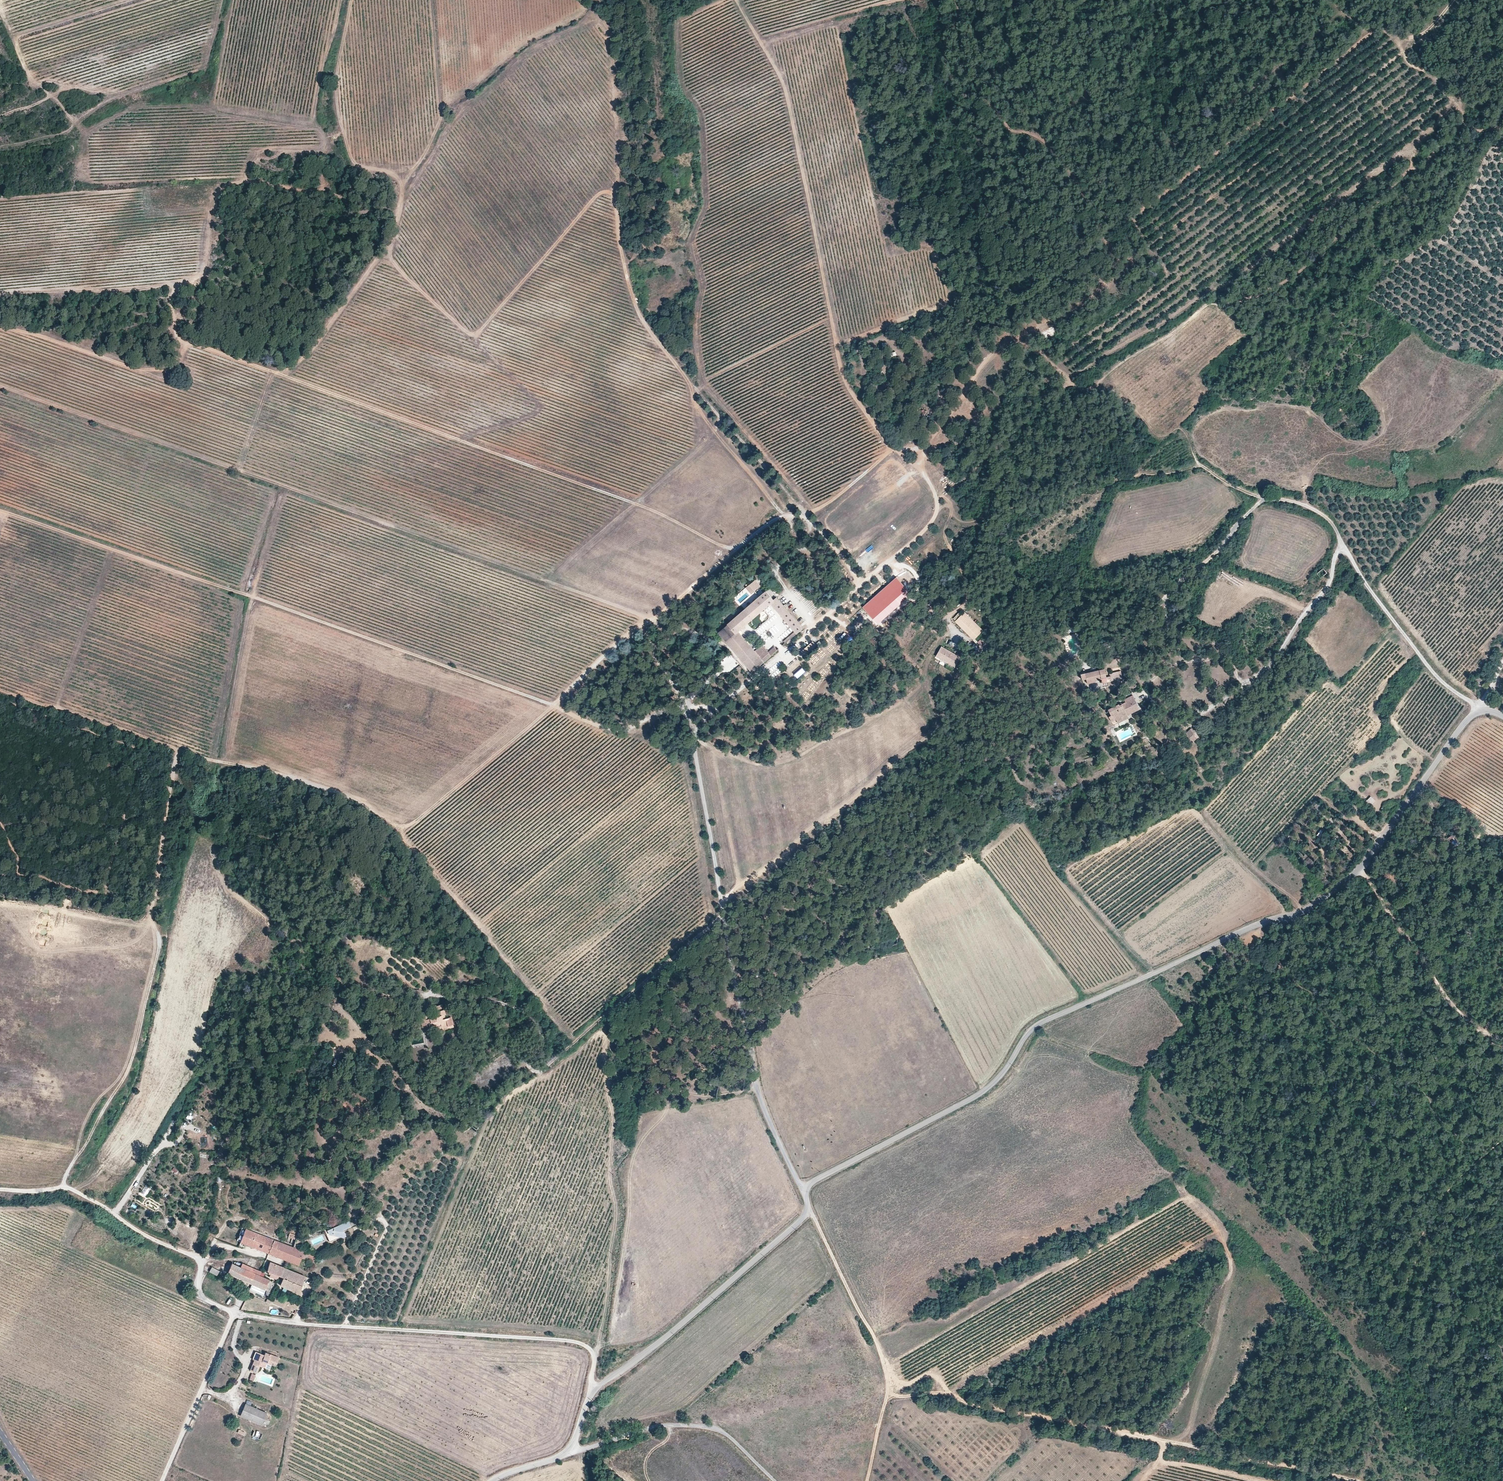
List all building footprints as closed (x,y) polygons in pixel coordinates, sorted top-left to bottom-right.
[(1327,573),(1323,568),(1316,574),(1321,579),(1327,573)] [(896,578),(862,607),(873,619),(906,589),(896,578)] [(761,587),(755,580),(746,588),(751,595),(761,587)] [(784,643),(803,626),(768,586),(716,631),(730,645),(752,671),(776,649),(772,645),(767,649),(760,656),(753,648),(737,629),(768,602),(792,629),(780,639),(784,643)] [(965,612),(955,622),(973,640),(983,630),(965,612)] [(981,647),(985,643),(981,637),(977,641),(981,647)] [(760,642),(753,648),(760,656),(767,649),(760,642)] [(955,667),(960,657),(941,647),(936,656),(955,667)] [(798,663),(791,669),(795,673),(801,667),(798,663)] [(1107,683),(1106,678),(1104,668),(1095,671),(1086,673),(1085,672),(1081,674),(1082,680),(1087,679),(1089,684),(1096,683),(1096,682),(1101,680),(1102,684),(1107,683)] [(1109,675),(1110,677),(1111,682),(1123,679),(1121,672),(1109,675)] [(1486,679),(1488,681),(1489,679),(1482,672),(1478,676),(1477,674),(1476,675),(1482,683),(1486,679)] [(1134,696),(1123,701),(1124,703),(1119,706),(1118,705),(1108,710),(1111,716),(1112,717),(1116,715),(1117,719),(1125,715),(1140,708),(1137,703),(1134,696)] [(1183,733),(1191,741),(1198,734),(1191,726),(1183,733)] [(1366,800),(1371,804),(1375,800),(1370,795),(1366,800)] [(1449,849),(1452,846),(1454,846),(1449,838),(1445,840),(1449,849)] [(437,1004),(439,1013),(428,1016),(426,1009),(420,1011),(423,1022),(433,1020),(434,1025),(441,1023),(442,1025),(448,1024),(446,1017),(446,1016),(443,1003),(437,1004)] [(443,1027),(451,1025),(448,1015),(446,1016),(446,1017),(448,1024),(442,1025),(443,1027)] [(442,1025),(441,1023),(434,1025),(433,1020),(423,1022),(424,1025),(430,1023),(431,1028),(442,1025)] [(354,1217),(348,1219),(350,1225),(343,1228),(344,1230),(361,1223),(354,1217)] [(350,1225),(348,1219),(325,1229),(330,1240),(345,1233),(344,1230),(343,1228),(350,1225)] [(274,1239),(245,1227),(240,1240),(263,1249),(269,1251),(274,1239)] [(294,1247),(274,1239),(269,1251),(289,1259),(294,1247)] [(289,1259),(299,1263),(301,1258),(312,1263),(315,1255),(294,1247),(289,1259)] [(269,1261),(265,1269),(279,1275),(282,1266),(269,1261)] [(273,1282),(268,1280),(269,1279),(261,1275),(263,1272),(255,1268),(241,1262),(239,1266),(238,1266),(231,1262),(227,1271),(235,1275),(245,1280),(258,1286),(267,1290),(267,1289),(268,1288),(269,1288),(271,1288),(271,1287),(270,1286),(270,1285),(270,1284),(270,1283),(271,1283),(272,1282),(273,1282)] [(220,1270),(211,1266),(209,1271),(217,1275),(220,1270)] [(300,1289),(304,1274),(282,1266),(279,1275),(282,1277),(278,1284),(291,1289),(294,1290),(297,1290),(300,1289)] [(265,1352),(264,1354),(256,1351),(254,1356),(256,1356),(254,1359),(250,1369),(256,1372),(259,1365),(262,1366),(264,1362),(267,1363),(268,1360),(272,1361),(276,1363),(279,1357),(265,1352)] [(244,1403),(239,1415),(264,1427),(270,1414),(244,1403)]
